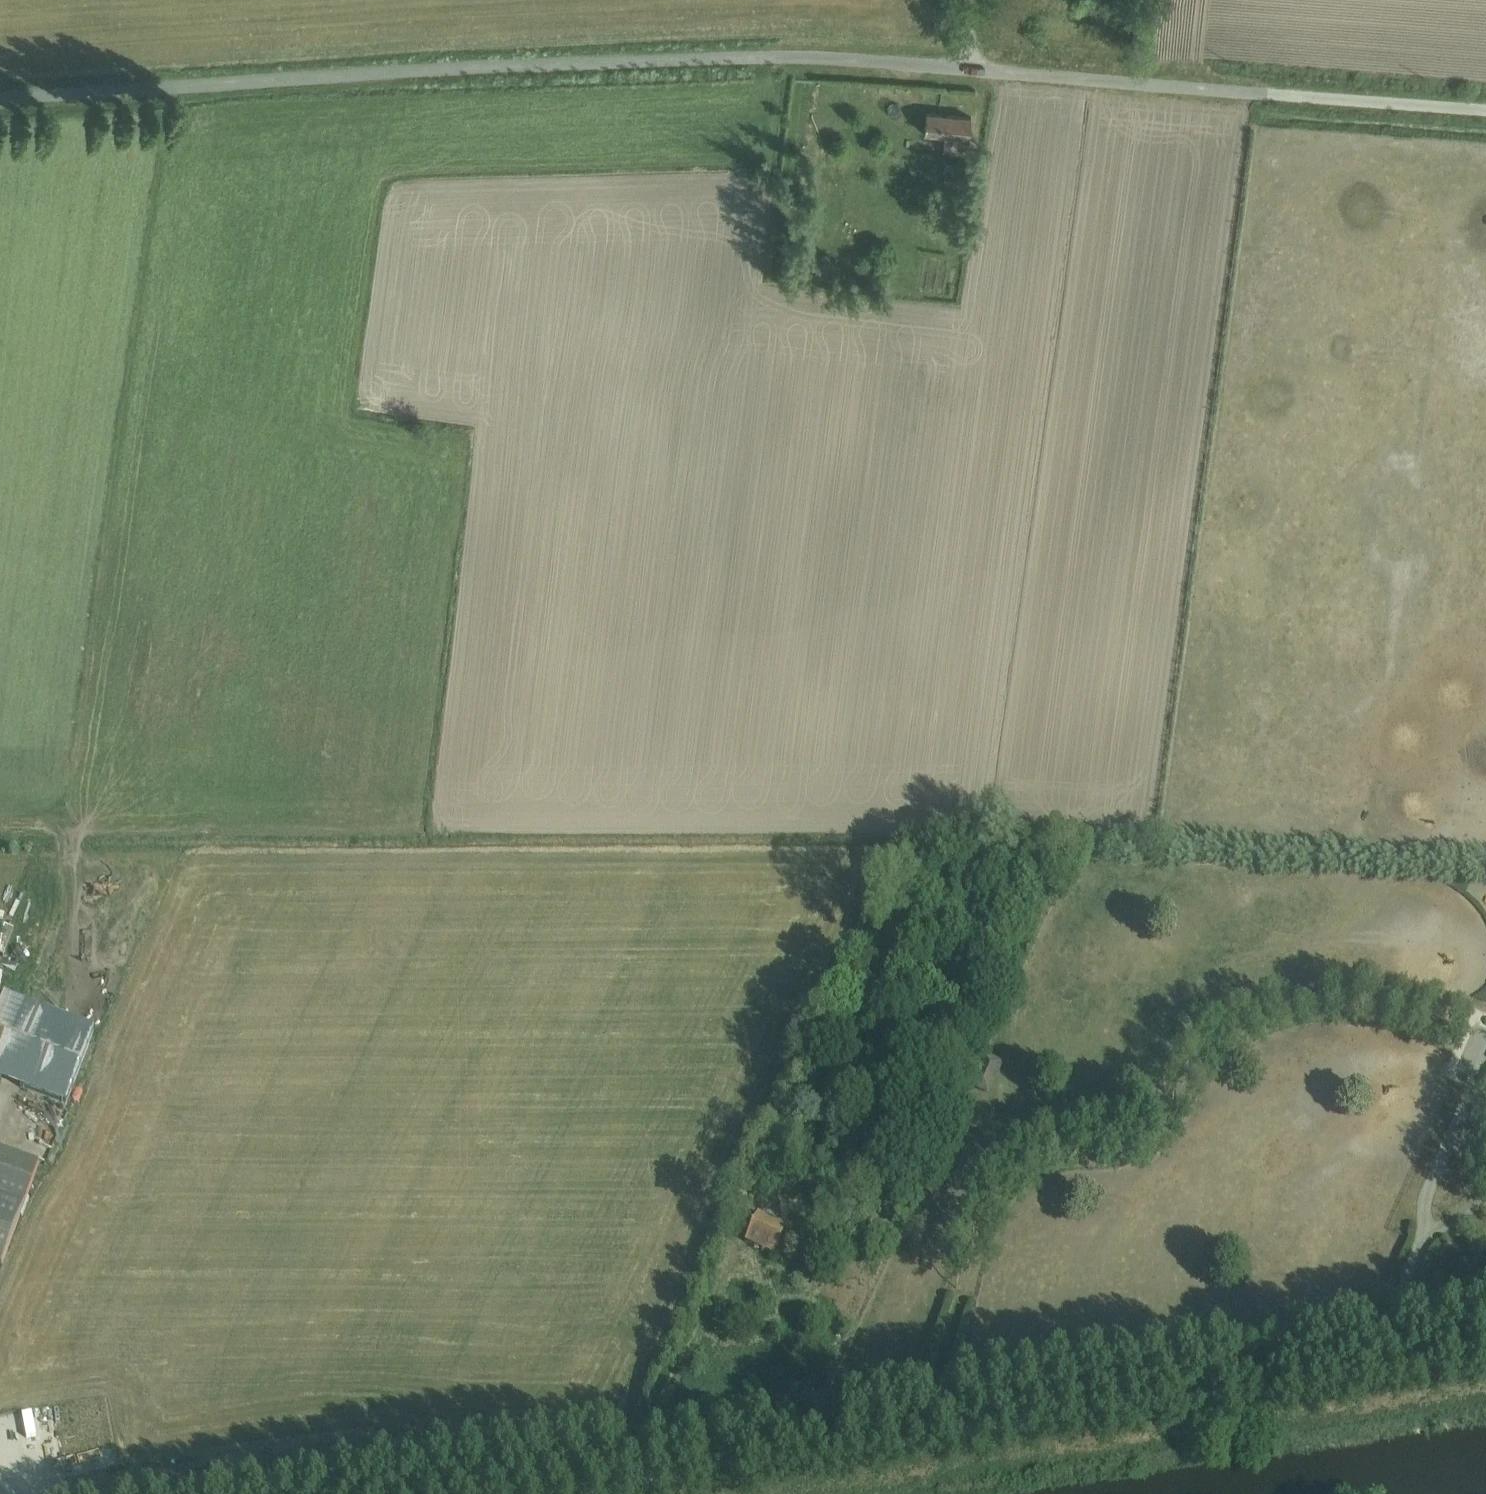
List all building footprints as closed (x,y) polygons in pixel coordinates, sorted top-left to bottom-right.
[(927,111),(925,131),(945,134),(943,149),(968,152),(971,116),(927,111)] [(39,1011),(18,1071),(74,1091),(96,1031),(39,1011)] [(985,1053),(970,1085),(989,1094),(1004,1062),(985,1053)] [(24,1204),(39,1164),(0,1150),(0,1151),(0,1196),(24,1204)] [(0,1196),(0,1265),(2,1266),(24,1204),(0,1196)] [(759,1214),(745,1242),(773,1256),(775,1252),(787,1257),(797,1235),(786,1230),(787,1227),(759,1214)]
